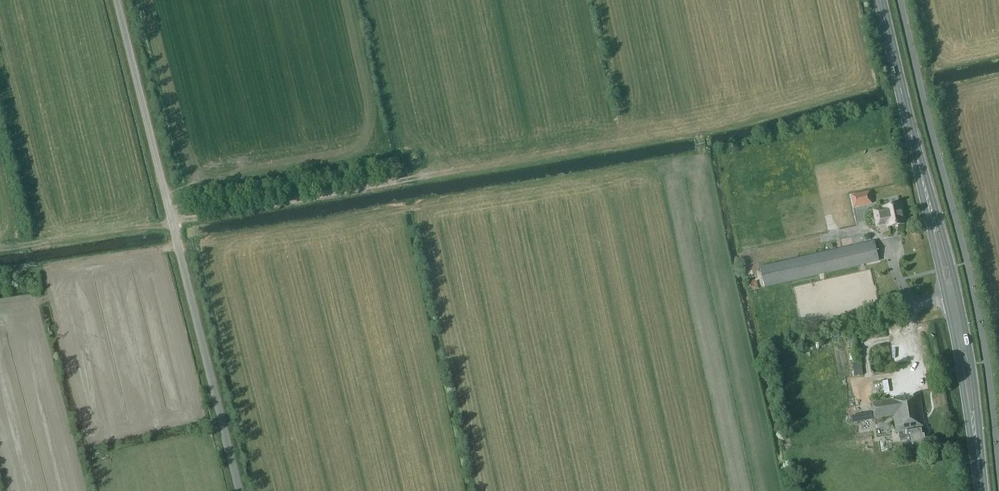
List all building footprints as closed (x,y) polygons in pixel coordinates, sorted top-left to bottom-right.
[(851,195),(853,207),(872,204),(869,192),(851,195)] [(901,204),(873,210),(877,227),(887,225),(888,228),(905,224),(901,204)] [(760,268),(764,287),(879,260),(874,241),(858,245),(857,240),(853,241),(854,246),(760,268)] [(832,339),(838,373),(849,371),(843,338),(832,339)] [(852,352),(851,353),(852,363),(860,362),(858,351),(857,352),(852,352)] [(860,362),(852,363),(855,376),(863,375),(862,369),(861,369),(860,362)] [(890,401),(872,404),(874,419),(893,416),(896,433),(898,432),(900,441),(902,441),(903,449),(910,447),(911,449),(925,446),(922,426),(924,426),(919,395),(890,400),(890,401)] [(853,423),(873,419),(871,411),(851,415),(853,423)]
